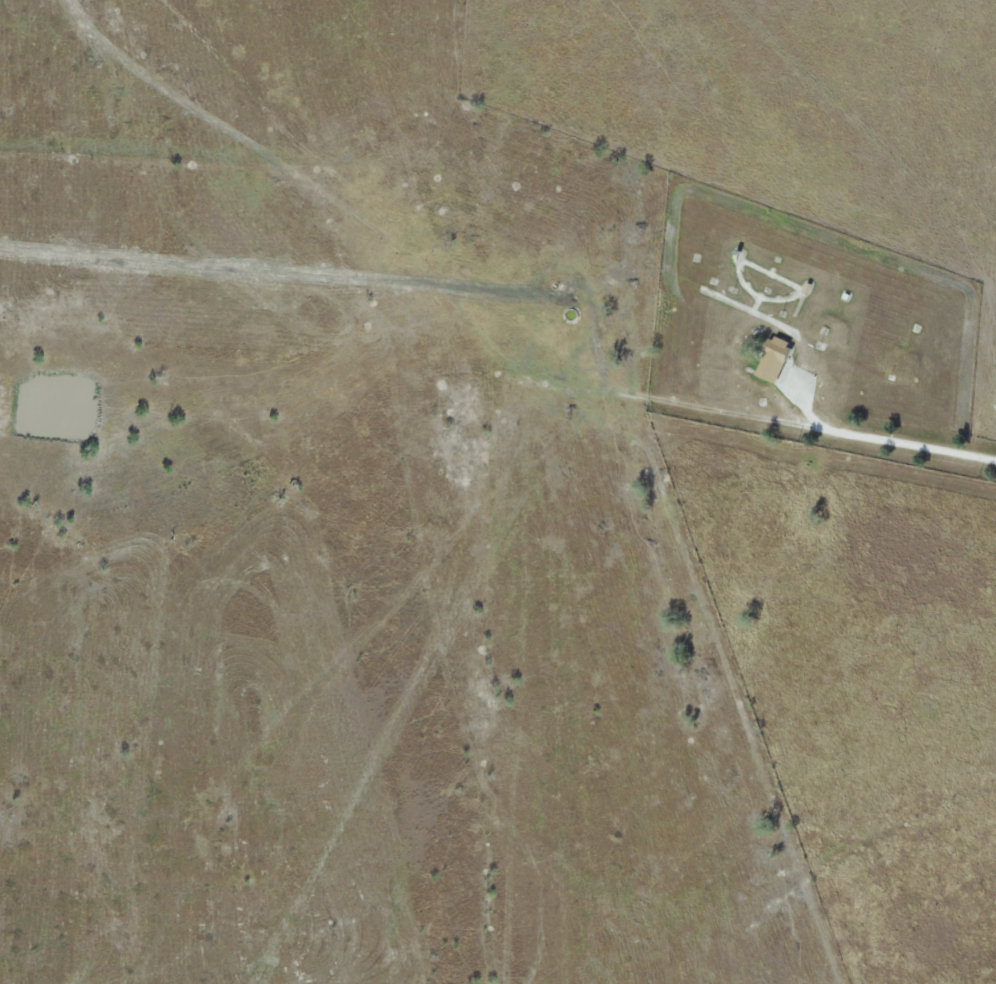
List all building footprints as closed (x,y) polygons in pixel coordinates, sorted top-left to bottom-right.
[(778,383),(791,342),(769,336),(756,377),(778,383)]
